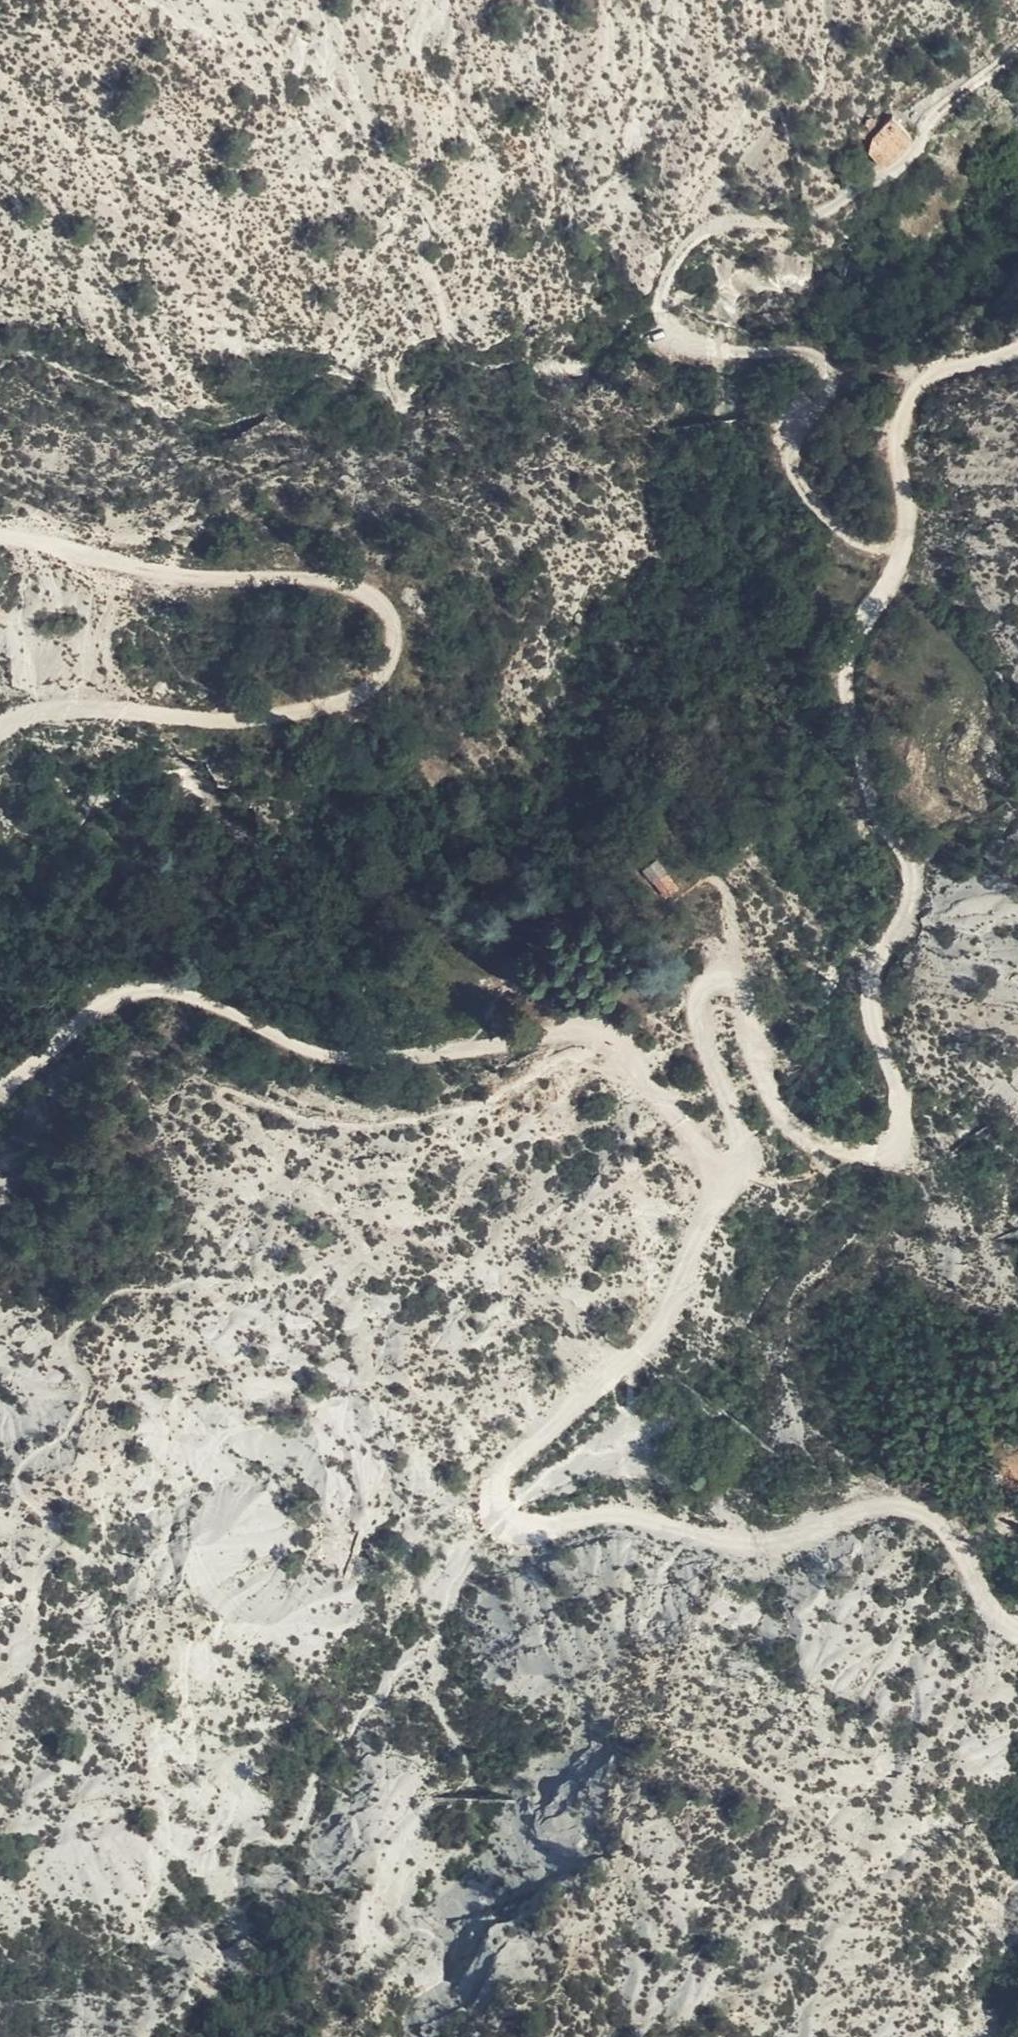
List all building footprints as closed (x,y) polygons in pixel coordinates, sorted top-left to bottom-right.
[(874,129),(854,149),(872,172),(893,152),(874,129)] [(660,849),(645,859),(666,890),(682,880),(660,849)]
